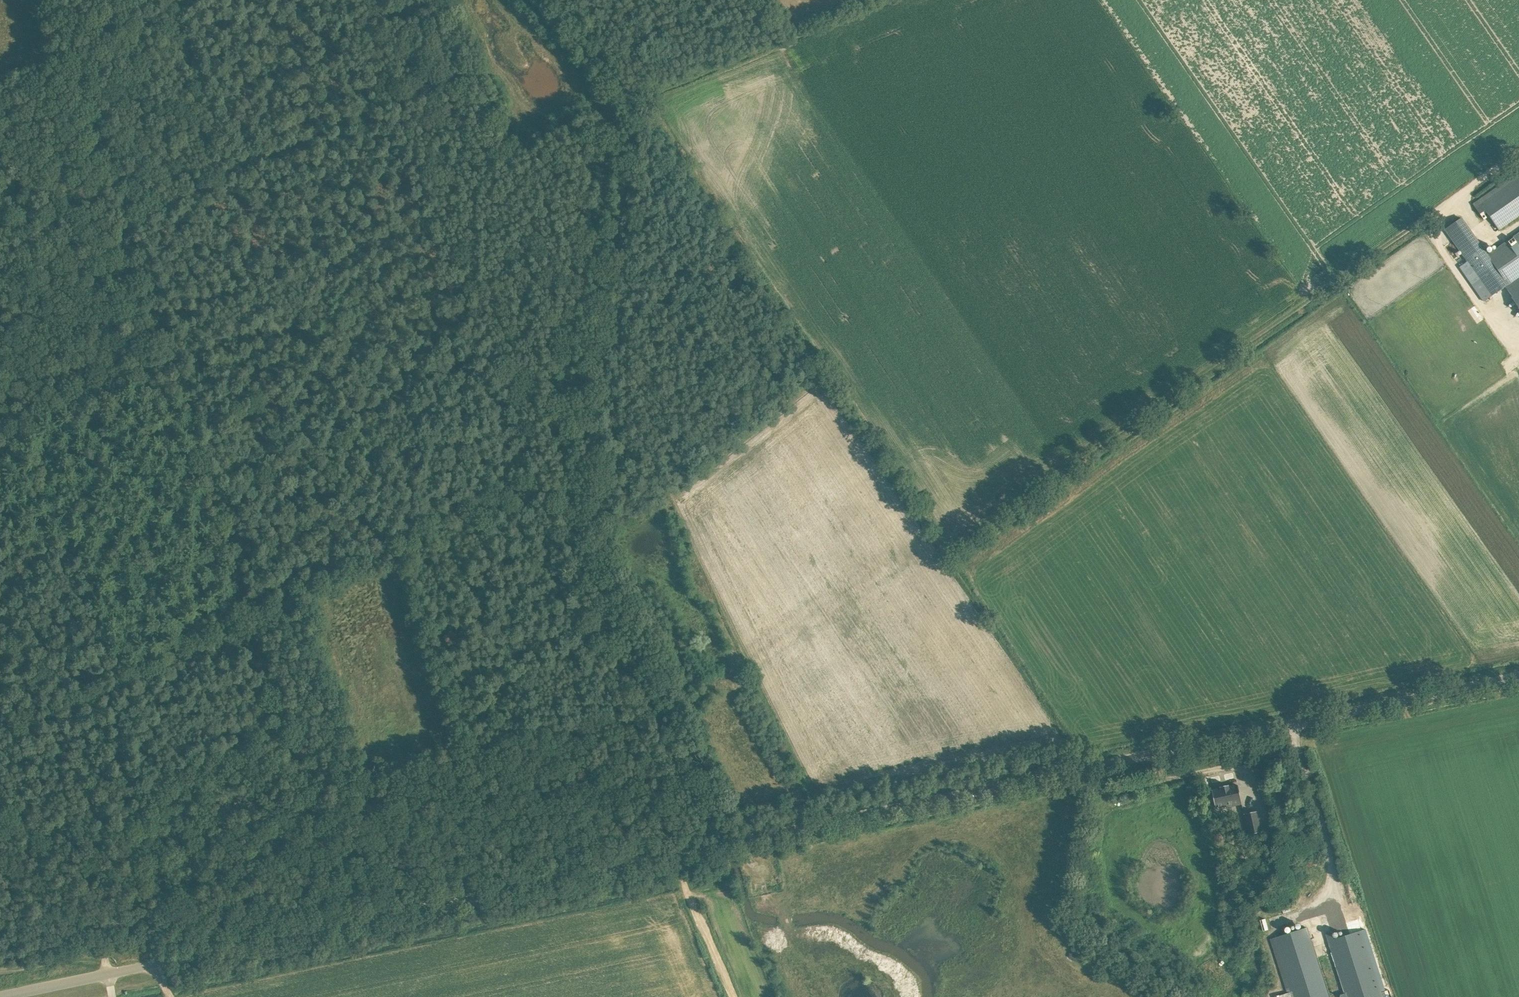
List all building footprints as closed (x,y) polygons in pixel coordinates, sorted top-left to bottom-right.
[(1514,173),(1508,177),(1508,218),(1518,211),(1518,173),(1514,173)] [(1508,237),(1508,295),(1518,313),(1518,230),(1508,237)] [(1213,795),(1211,795),(1213,803),(1214,803),(1215,807),(1226,804),(1226,807),(1242,804),(1238,785),(1229,787),(1228,785),(1220,787),(1221,788),(1212,790),(1212,793),(1213,795)] [(1244,815),(1249,836),(1262,834),(1258,813),(1244,815)] [(1274,938),(1277,947),(1291,991),(1287,992),(1275,996),(1329,996),(1309,937),(1306,927),(1274,938)] [(1326,934),(1328,940),(1331,950),(1345,993),(1340,994),(1341,996),(1391,996),(1389,989),(1388,990),(1381,992),(1364,940),(1361,930),(1333,939),(1331,932),(1326,934)]
